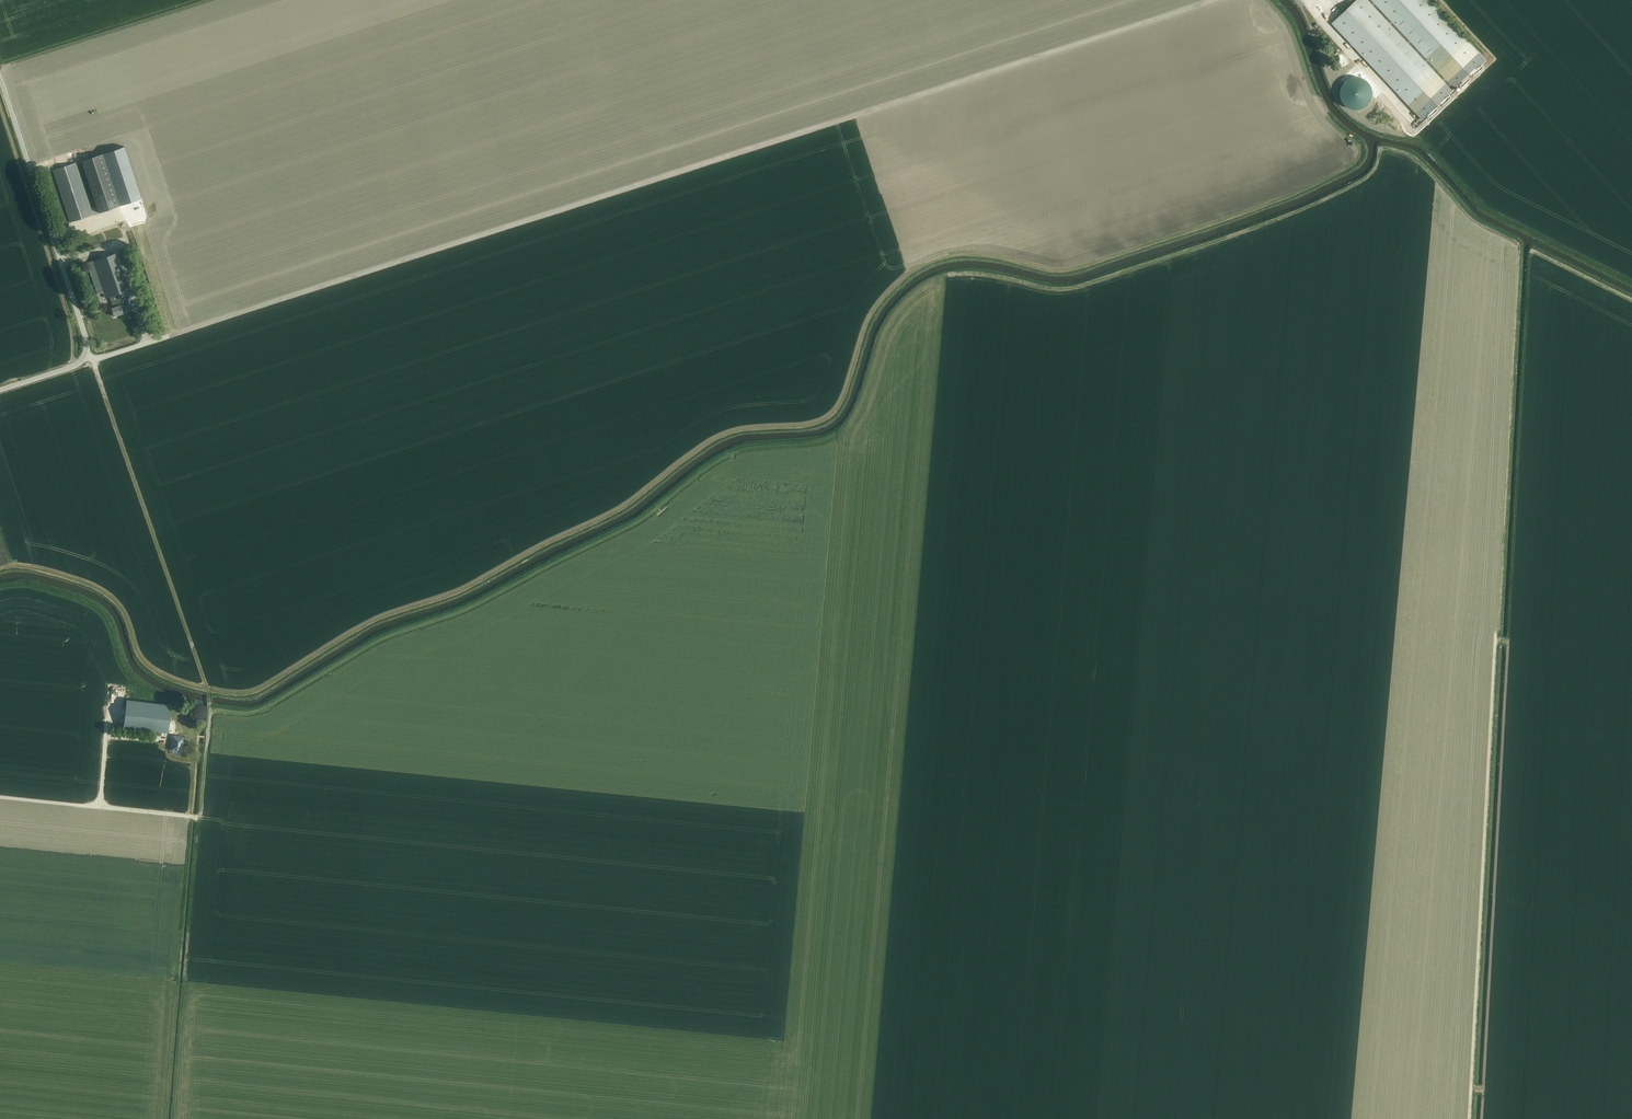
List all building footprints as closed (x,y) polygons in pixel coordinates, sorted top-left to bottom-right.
[(1457,90),(1455,88),(1368,0),(1358,0),(1333,24),(1424,121),(1457,90)] [(1430,0),(1368,0),(1455,88),(1486,60),(1430,0)] [(104,153),(121,205),(141,199),(125,147),(104,153)] [(120,206),(103,154),(82,161),(99,213),(120,206)] [(94,213),(81,174),(77,161),(55,168),(72,220),(94,213)] [(124,250),(87,263),(98,293),(104,291),(106,297),(134,288),(126,264),(129,264),(124,250)] [(114,316),(123,313),(122,310),(126,308),(127,306),(126,304),(127,304),(125,298),(113,303),(115,307),(111,308),(114,316)] [(127,699),(124,727),(168,732),(171,705),(127,699)] [(176,730),(175,744),(185,745),(187,732),(176,730)]
